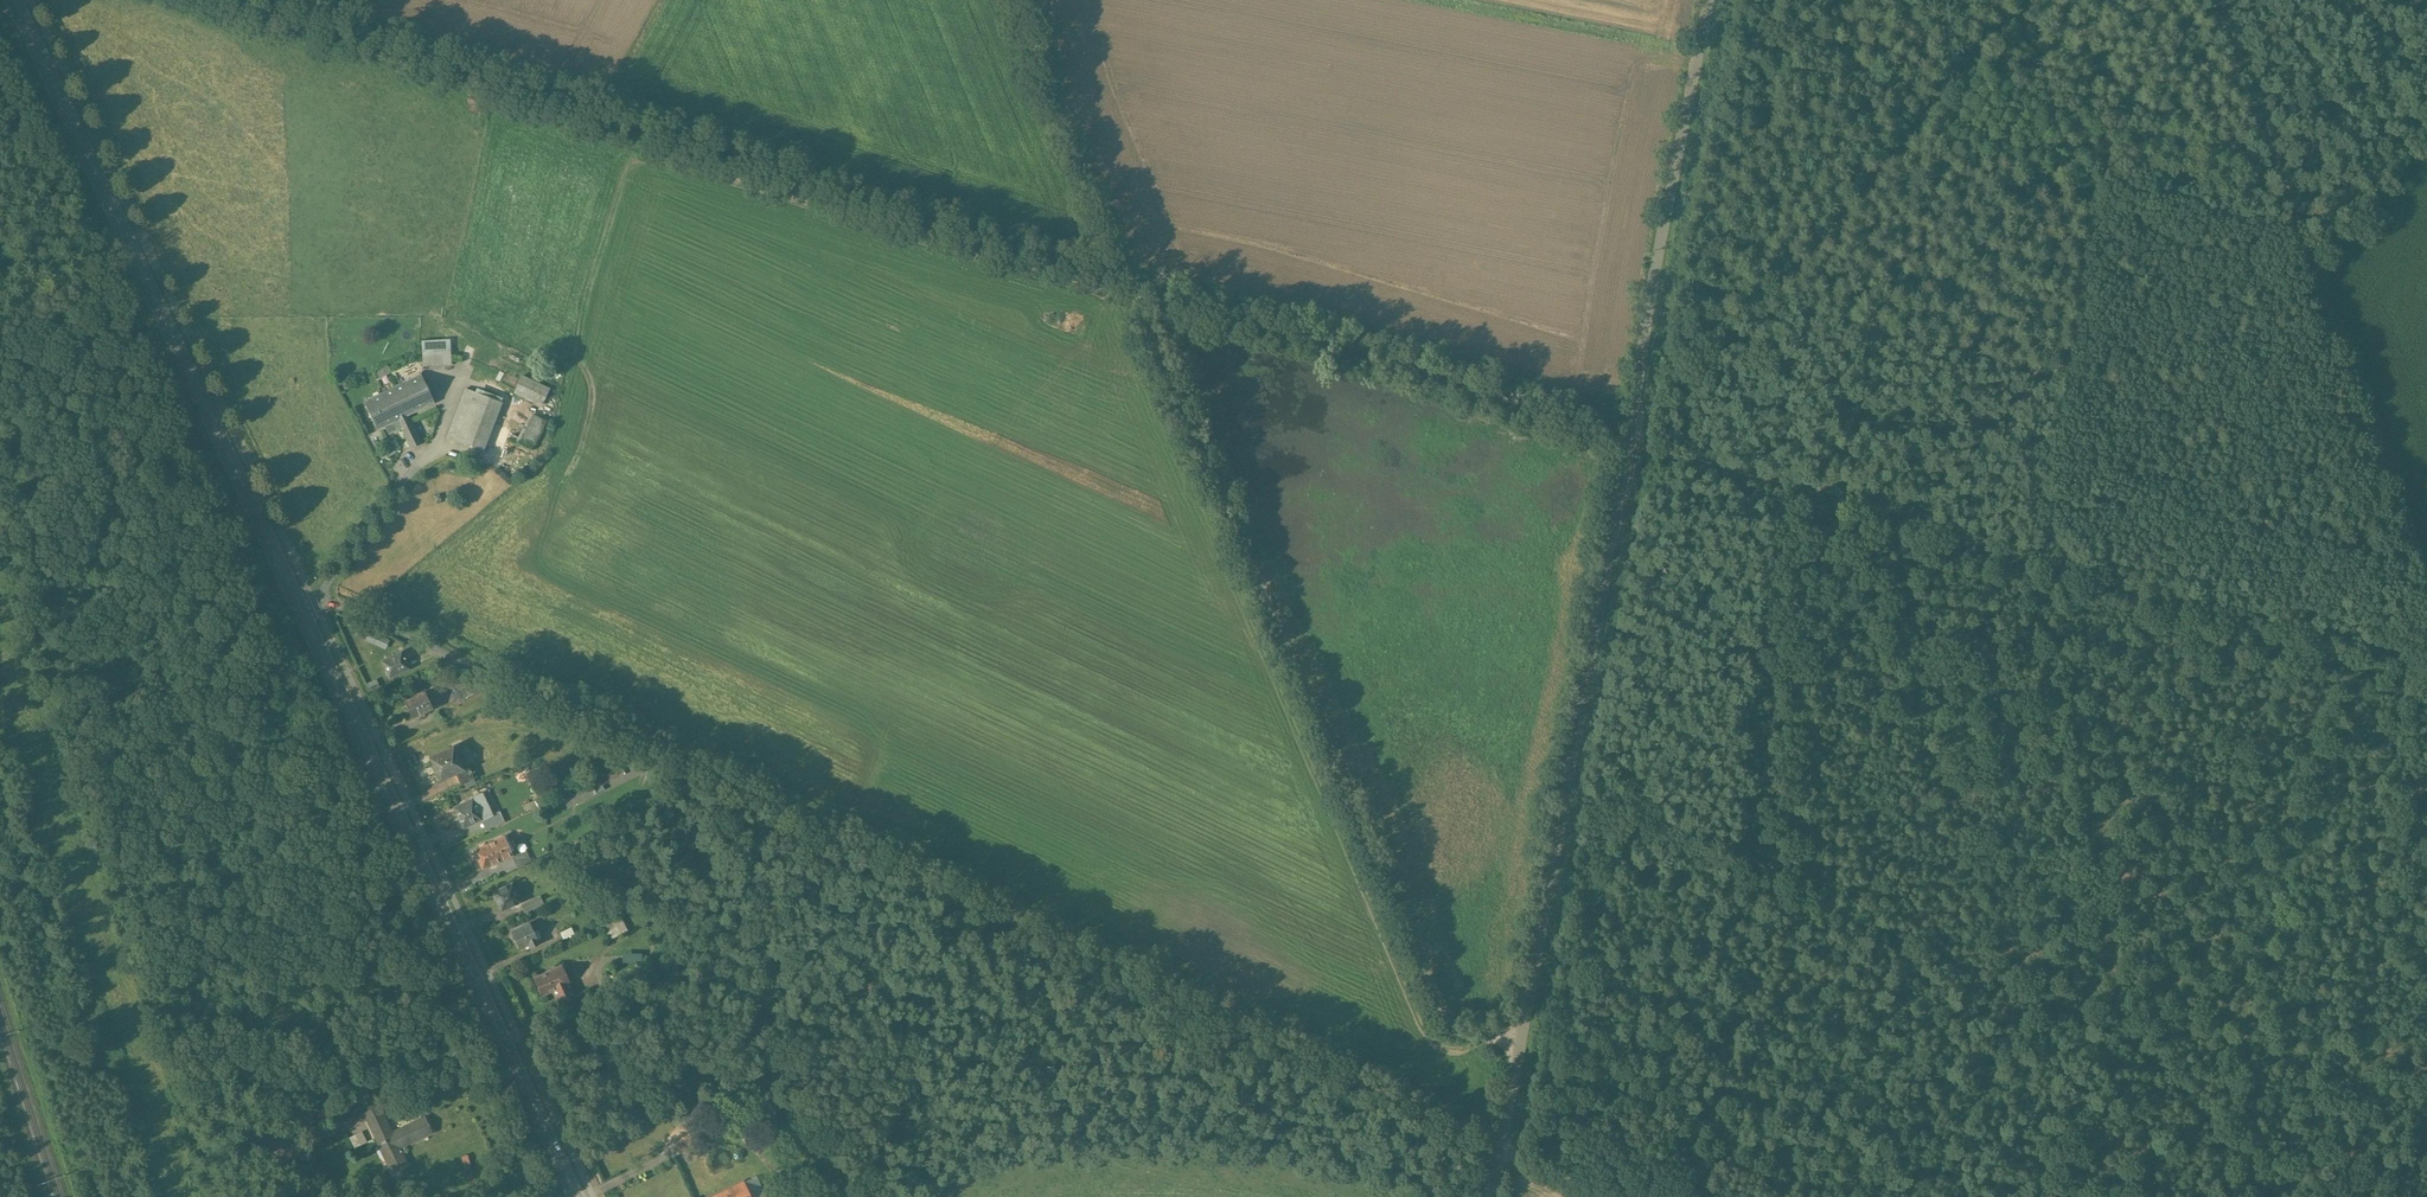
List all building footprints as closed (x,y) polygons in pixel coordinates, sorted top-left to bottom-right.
[(451,351),(423,352),(424,365),(451,364),(451,351)] [(408,414),(435,400),(421,370),(362,399),(377,429),(397,419),(411,448),(422,442),(408,414)] [(519,375),(513,389),(541,403),(548,389),(519,375)] [(486,399),(488,394),(462,383),(443,437),(465,451),(486,399)] [(498,405),(486,399),(465,451),(480,454),(498,405)] [(549,425),(533,417),(521,440),(537,448),(549,425)] [(369,629),(365,639),(386,649),(391,638),(369,629)] [(383,660),(391,680),(415,670),(407,651),(383,660)] [(424,692),(404,702),(412,718),(432,709),(424,692)] [(495,740),(484,744),(488,754),(499,750),(495,740)] [(452,747),(430,757),(434,765),(431,766),(438,781),(454,773),(463,769),(452,747)] [(463,769),(454,773),(457,780),(468,775),(464,768),(463,769)] [(581,785),(595,778),(592,771),(577,778),(581,785)] [(481,795),(453,808),(463,828),(491,815),(481,795)] [(491,819),(480,824),(483,830),(494,825),(491,819)] [(476,858),(477,858),(482,869),(494,863),(503,859),(496,846),(500,845),(497,840),(474,851),(473,852),(473,853),(473,855),(473,856),(475,858),(476,858)] [(527,850),(513,855),(518,867),(532,862),(527,850)] [(512,884),(493,892),(494,894),(493,896),(494,900),(497,900),(501,910),(520,901),(512,884)] [(538,893),(520,902),(526,913),(543,904),(538,893)] [(619,915),(600,924),(608,940),(627,931),(619,915)] [(529,923),(511,931),(513,934),(512,935),(511,936),(511,937),(512,938),(513,939),(514,940),(515,940),(519,949),(528,945),(530,948),(538,944),(529,923)] [(552,970),(533,978),(541,995),(553,990),(560,1006),(575,999),(568,982),(560,986),(557,980),(564,977),(559,967),(553,970),(552,970)] [(620,974),(607,980),(612,993),(625,987),(620,974)] [(393,1139),(379,1112),(364,1119),(387,1167),(403,1160),(400,1154),(441,1138),(434,1122),(393,1139)] [(350,1136),(354,1146),(367,1141),(362,1130),(350,1136)] [(712,1196),(748,1196),(742,1183),(712,1196)]
